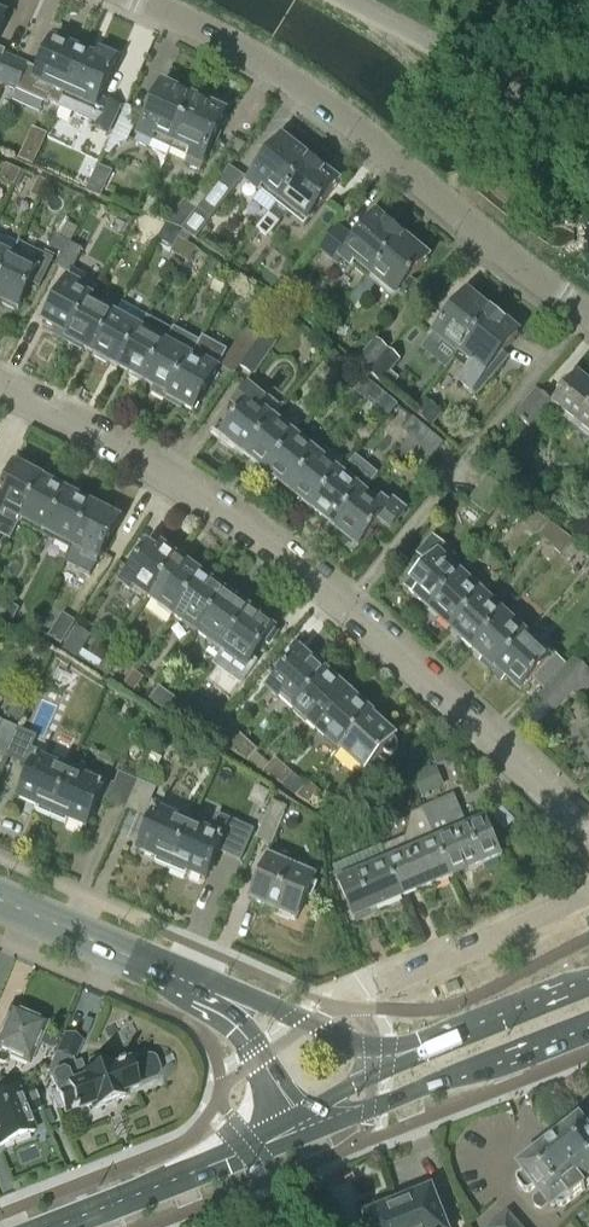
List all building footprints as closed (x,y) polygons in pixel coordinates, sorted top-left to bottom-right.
[(52,94),(64,100),(85,53),(55,39),(54,41),(49,39),(42,53),(47,55),(40,71),(16,60),(5,85),(19,91),(25,77),(38,83),(35,89),(51,96),(52,94)] [(5,85),(16,60),(3,54),(4,52),(0,50),(0,83),(5,85)] [(98,59),(85,53),(64,100),(61,107),(94,123),(93,127),(108,134),(119,109),(99,100),(117,58),(102,51),(98,59)] [(168,157),(174,145),(195,101),(189,98),(191,95),(177,88),(176,92),(162,86),(136,142),(168,157)] [(199,103),(195,101),(174,145),(192,153),(186,166),(200,172),(226,115),(213,109),(215,106),(201,99),(199,103)] [(311,163),(309,161),(312,158),(299,148),(296,151),(283,141),(250,184),(259,191),(262,186),(281,200),(298,179),(311,163)] [(33,166),(37,157),(21,151),(18,159),(33,166)] [(298,179),(281,200),(307,221),(337,183),(311,163),(298,179)] [(16,184),(21,171),(22,171),(7,164),(0,177),(16,184)] [(97,166),(86,192),(101,198),(113,172),(97,166)] [(198,210),(210,219),(243,178),(229,167),(198,210)] [(40,201),(48,183),(39,178),(31,196),(40,201)] [(183,230),(198,210),(197,211),(185,202),(168,224),(183,230)] [(196,239),(210,219),(198,210),(183,230),(196,239)] [(279,223),(268,215),(257,230),(268,238),(279,223)] [(353,268),(368,280),(404,238),(401,236),(404,232),(392,222),(389,225),(377,215),(356,241),(338,225),(319,249),(341,266),(344,262),(352,269),(353,268)] [(145,234),(155,240),(162,226),(153,221),(145,234)] [(53,335),(67,342),(89,303),(90,302),(98,288),(84,280),(86,276),(73,269),(88,240),(76,234),(71,245),(70,244),(58,266),(71,273),(43,322),(56,329),(53,335)] [(0,236),(0,276),(10,257),(11,258),(13,253),(17,245),(0,236)] [(58,266),(70,244),(56,237),(44,259),(58,266)] [(404,238),(368,280),(393,302),(399,294),(402,297),(414,283),(410,281),(428,259),(404,238)] [(171,252),(181,258),(188,244),(179,239),(171,252)] [(197,249),(188,244),(181,258),(189,262),(197,249)] [(0,276),(0,301),(4,303),(3,305),(13,311),(15,308),(19,310),(38,272),(23,264),(26,259),(13,253),(11,258),(10,257),(0,276)] [(213,279),(220,266),(221,265),(211,260),(203,274),(213,279)] [(297,271),(289,282),(303,293),(311,282),(297,271)] [(360,288),(350,299),(359,306),(369,295),(360,288)] [(459,356),(494,315),(493,315),(494,313),(481,303),(478,306),(466,296),(458,306),(454,302),(441,317),(446,321),(434,335),(458,355),(459,356)] [(115,316),(90,302),(89,303),(67,342),(81,350),(82,348),(93,354),(115,316)] [(118,368),(140,330),(147,317),(123,303),(115,316),(93,354),(95,355),(94,357),(106,364),(107,362),(118,368)] [(518,336),(494,315),(459,356),(458,355),(454,360),(468,371),(460,381),(477,395),(503,363),(499,359),(518,336)] [(164,343),(143,381),(156,388),(153,393),(166,400),(190,358),(200,341),(173,327),(164,343)] [(164,343),(140,330),(118,368),(130,374),(129,376),(141,383),(142,380),(143,381),(164,343)] [(239,366),(257,341),(246,333),(224,363),(236,372),(240,366),(239,366)] [(202,337),(200,341),(190,358),(166,400),(181,408),(182,405),(194,412),(228,350),(202,337)] [(355,363),(368,374),(388,350),(375,339),(355,363)] [(267,349),(257,341),(239,366),(240,366),(253,376),(270,352),(277,359),(284,351),(273,341),(267,349)] [(330,369),(339,357),(340,356),(331,349),(320,362),(330,369)] [(401,360),(388,350),(368,374),(380,385),(401,360)] [(516,416),(534,431),(553,405),(588,435),(588,382),(578,374),(553,404),(537,390),(516,416)] [(357,393),(365,400),(376,386),(367,379),(357,393)] [(385,394),(376,386),(365,400),(374,407),(385,394)] [(266,401),(256,393),(249,387),(234,405),(241,411),(221,436),(244,455),(248,452),(276,418),(283,408),(269,397),(266,401)] [(413,411),(432,427),(443,414),(423,398),(413,411)] [(298,436),(276,418),(248,452),(244,455),(267,474),(298,436)] [(411,437),(421,425),(413,419),(404,431),(411,437)] [(411,437),(433,456),(443,444),(421,425),(411,437)] [(267,474),(290,492),(321,454),(298,436),(267,474)] [(433,456),(411,437),(403,448),(413,456),(425,466),(433,456)] [(343,473),(321,454),(290,492),(312,511),(343,473)] [(312,511),(334,528),(365,490),(377,476),(355,459),(343,473),(312,511)] [(41,478),(28,472),(29,469),(14,461),(6,476),(10,478),(0,496),(0,515),(4,517),(5,516),(18,523),(41,478)] [(487,477),(477,491),(497,507),(498,504),(508,492),(487,477)] [(41,478),(18,523),(44,536),(67,492),(68,489),(57,483),(55,486),(41,478)] [(405,514),(394,505),(384,497),(380,502),(365,490),(334,528),(359,549),(379,523),(390,532),(405,514)] [(490,516),(497,507),(477,491),(469,502),(490,516)] [(93,506),(67,492),(44,536),(70,550),(93,506)] [(93,506),(70,550),(85,558),(84,559),(96,566),(120,520),(108,513),(109,510),(98,504),(97,507),(93,506)] [(524,524),(534,512),(526,506),(516,517),(524,524)] [(560,554),(572,540),(550,524),(540,535),(560,554)] [(136,590),(150,600),(178,560),(176,559),(179,556),(155,539),(122,586),(133,594),(136,590)] [(574,542),(572,540),(560,554),(561,555),(564,553),(572,560),(582,549),(574,542)] [(428,608),(460,575),(447,563),(461,549),(453,541),(420,575),(407,588),(428,608)] [(203,578),(178,560),(150,600),(174,617),(203,578)] [(450,629),(482,595),(460,575),(428,608),(450,629)] [(198,634),(227,595),(203,578),(174,617),(168,625),(170,634),(175,638),(183,636),(186,632),(185,628),(182,625),(183,623),(198,634)] [(237,602),(227,595),(198,634),(223,652),(252,612),(250,611),(252,608),(240,599),(237,602)] [(482,595),(450,629),(472,649),(504,615),(482,595)] [(9,604),(2,618),(13,624),(20,609),(9,604)] [(252,612),(223,652),(248,669),(266,644),(269,646),(278,634),(260,621),(261,619),(252,612)] [(63,614),(48,636),(62,645),(76,622),(63,614)] [(504,615),(472,649),(485,661),(482,664),(492,673),(525,638),(526,636),(504,615)] [(77,627),(60,653),(75,662),(92,636),(77,627)] [(550,661),(525,638),(492,673),(504,684),(508,679),(522,692),(535,678),(544,687),(565,664),(555,655),(550,661)] [(294,710),(295,712),(331,672),(318,660),(314,664),(301,653),(268,690),(279,700),(282,696),(296,708),(294,710)] [(108,655),(98,669),(108,676),(119,662),(108,655)] [(575,662),(542,698),(554,710),(573,689),(580,696),(588,686),(588,674),(575,662)] [(133,671),(123,686),(134,692),(144,678),(133,671)] [(343,683),(331,672),(295,712),(317,732),(350,695),(340,686),(343,683)] [(160,687),(149,700),(159,708),(169,694),(160,687)] [(339,752),(341,750),(373,715),(370,713),(373,710),(362,700),(359,703),(350,695),(317,732),(339,752)] [(184,702),(174,717),(184,725),(194,710),(184,702)] [(209,740),(227,718),(214,707),(194,731),(209,740)] [(382,724),(373,715),(341,750),(365,772),(384,752),(388,753),(392,753),(396,751),(398,746),(398,743),(396,739),(381,725),(382,724)] [(239,728),(227,718),(209,740),(223,749),(239,728)] [(6,756),(17,730),(0,722),(0,753),(6,756)] [(36,811),(50,817),(73,766),(30,748),(35,737),(17,730),(6,756),(32,767),(19,798),(38,806),(36,811)] [(450,761),(445,751),(432,756),(437,767),(450,761)] [(272,780),(284,767),(275,758),(262,773),(272,780)] [(106,781),(73,766),(50,817),(66,824),(68,820),(86,828),(99,797),(126,808),(138,781),(121,774),(116,785),(106,781)] [(293,775),(284,767),(272,780),(283,786),(293,775)] [(445,785),(438,768),(413,778),(420,795),(445,785)] [(155,863),(170,869),(192,818),(152,801),(156,789),(138,781),(126,808),(152,820),(139,850),(157,858),(155,863)] [(317,810),(318,808),(327,798),(309,782),(297,796),(317,810)] [(271,844),(290,799),(277,791),(257,837),(271,844)] [(423,808),(453,878),(502,857),(486,819),(468,827),(454,794),(423,808)] [(388,861),(404,899),(453,878),(423,808),(411,813),(405,837),(382,847),(388,861)] [(212,827),(192,818),(170,869),(187,876),(188,872),(207,879),(218,852),(241,861),(254,831),(217,815),(212,827)] [(404,899),(388,861),(382,847),(332,867),(355,920),(404,899)] [(260,878),(251,900),(296,920),(315,877),(277,861),(279,856),(268,851),(257,876),(260,878)] [(0,1036),(0,1051),(0,1052),(0,1064),(6,1067),(11,1055),(28,1063),(44,1025),(11,1010),(0,1036)] [(89,1069),(89,1071),(85,1072),(81,1062),(75,1065),(73,1060),(82,1041),(65,1034),(57,1054),(56,1053),(48,1071),(56,1091),(51,1094),(57,1109),(62,1108),(64,1113),(70,1111),(71,1113),(91,1104),(93,1109),(126,1097),(124,1092),(139,1086),(139,1085),(155,1078),(158,1076),(160,1072),(159,1068),(157,1061),(154,1058),(151,1056),(146,1057),(130,1063),(129,1061),(114,1067),(113,1062),(103,1066),(102,1064),(102,1063),(101,1062),(100,1061),(99,1061),(97,1060),(96,1060),(94,1060),(93,1061),(91,1062),(90,1063),(89,1065),(88,1067),(88,1068),(89,1069)] [(34,1134),(26,1114),(41,1108),(32,1087),(21,1091),(19,1088),(0,1096),(0,1147),(34,1134)] [(582,1129),(579,1125),(557,1141),(554,1142),(550,1138),(542,1144),(546,1149),(543,1152),(544,1152),(523,1169),(524,1171),(517,1177),(516,1182),(524,1192),(529,1193),(537,1187),(541,1192),(533,1199),(533,1204),(537,1208),(541,1210),(542,1210),(550,1204),(552,1207),(556,1204),(557,1206),(563,1206),(585,1189),(584,1188),(588,1184),(588,1124),(582,1129)] [(406,1226),(447,1226),(430,1185),(395,1199),(406,1226)] [(395,1199),(380,1205),(378,1206),(378,1207),(377,1207),(377,1208),(377,1209),(377,1210),(378,1210),(364,1216),(369,1226),(406,1226),(395,1199)] [(507,1216),(494,1226),(517,1226),(507,1216)]
